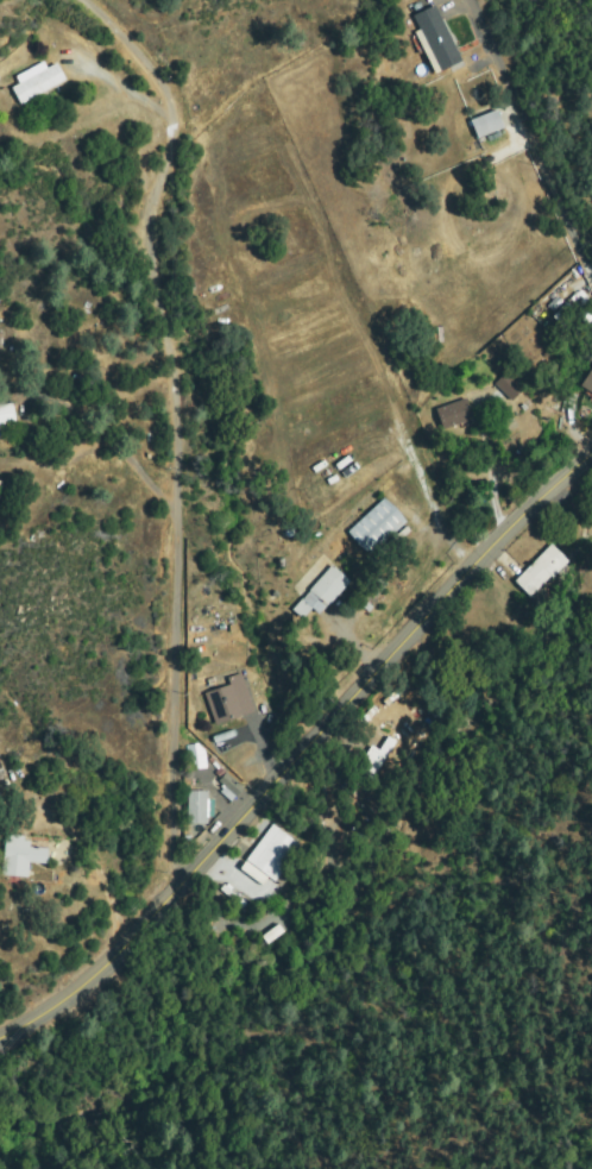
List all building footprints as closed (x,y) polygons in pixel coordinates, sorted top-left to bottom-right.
[(458,62),(435,71),(412,18),(436,8),(458,62)] [(46,71),(55,67),(62,78),(23,105),(11,87),(42,65),(46,71)] [(477,133),(478,150),(472,150),(470,118),(498,117),(499,131),(477,133)] [(581,384),(591,371),(591,392),(581,384)] [(496,386),(505,373),(535,394),(533,397),(519,389),(512,398),(496,386)] [(443,429),(437,411),(465,401),(471,419),(443,429)] [(13,427),(0,428),(0,407),(12,407),(13,427)] [(371,555),(351,533),(384,501),(404,523),(371,555)] [(530,595),(516,579),(552,548),(565,564),(530,595)] [(314,605),(303,617),(295,609),(332,568),(348,584),(322,612),(314,605)] [(207,695),(235,684),(246,712),(219,724),(207,695)] [(397,746),(369,777),(359,768),(388,737),(397,746)] [(203,749),(203,767),(190,767),(191,749),(203,749)] [(243,790),(231,800),(222,791),(227,787),(220,780),(228,772),(243,790)] [(209,822),(189,822),(189,793),(209,794),(209,822)] [(270,827),(300,844),(279,879),(250,862),(270,827)] [(27,861),(25,876),(2,873),(8,843),(48,850),(45,865),(27,861)] [(240,869),(245,863),(266,879),(262,885),(240,869)] [(266,937),(283,924),(289,932),(272,945),(266,937)]
